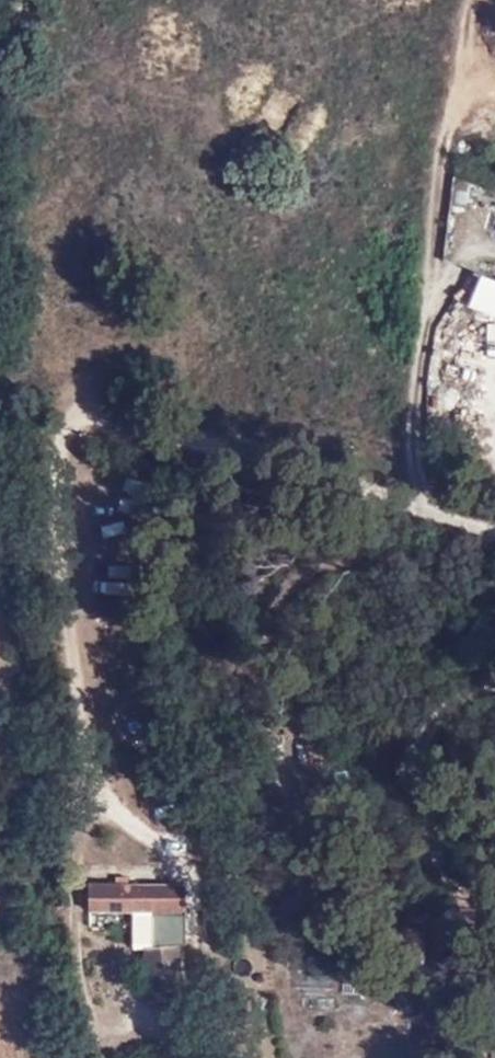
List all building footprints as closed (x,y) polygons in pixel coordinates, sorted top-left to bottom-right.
[(468,309),(494,319),(494,282),(480,277),(468,309)] [(185,912),(186,884),(90,882),(90,906),(185,912)] [(178,947),(149,946),(148,1005),(178,1005),(178,947)]
